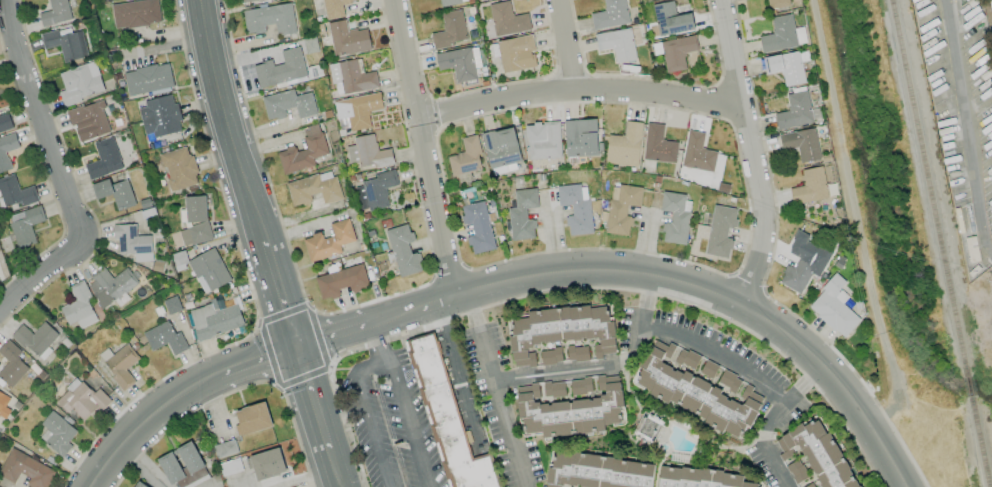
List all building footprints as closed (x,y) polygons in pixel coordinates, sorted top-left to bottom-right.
[(71,20),(67,0),(49,0),(51,11),(39,13),(42,26),(71,20)] [(157,0),(144,0),(111,5),(115,30),(161,23),(157,0)] [(342,4),(361,1),(360,0),(322,0),(326,20),(344,17),(342,4)] [(605,11),(591,13),(593,29),(629,24),(625,0),(603,0),(605,11)] [(769,10),(790,6),(789,0),(767,0),(769,10)] [(527,13),(512,16),(509,1),(488,5),(495,37),(531,30),(527,13)] [(694,30),(691,13),(676,16),(673,1),(653,5),(659,37),(694,30)] [(243,10),(246,35),(265,32),(264,25),(275,24),(277,36),(296,33),(291,4),(243,10)] [(433,48),(468,40),(461,9),(441,13),(444,31),(430,34),(433,48)] [(798,47),(792,14),(770,18),(773,34),(759,36),(762,53),(798,47)] [(328,23),(334,57),(371,50),(367,28),(347,31),(345,20),(328,23)] [(82,30),(72,33),(70,27),(40,34),(44,49),(60,46),(64,63),(88,57),(82,30)] [(595,35),(598,51),(612,48),(615,64),(636,60),(630,28),(595,35)] [(536,67),(533,51),(535,51),(532,35),(496,41),(502,73),(536,67)] [(652,43),(654,54),(662,52),(666,73),(686,69),(684,53),(697,51),(695,36),(652,43)] [(477,46),(435,54),(438,71),(453,68),(456,83),(477,79),(475,69),(481,67),(477,46)] [(258,88),(307,77),(300,47),(281,51),(284,64),(273,66),(272,61),(253,65),(258,88)] [(764,56),(766,74),(782,72),(783,86),(804,84),(800,52),(764,56)] [(375,71),(363,73),(361,59),(328,64),(332,85),(341,83),(343,94),(378,88),(375,71)] [(105,91),(94,61),(59,74),(65,91),(58,94),(63,106),(105,91)] [(128,96),(173,87),(168,63),(123,72),(128,96)] [(262,97),(267,121),(286,116),(285,110),(295,107),(298,119),(317,115),(312,92),(295,96),(294,90),(262,97)] [(812,125),(808,91),(787,94),(789,112),(775,113),(777,128),(812,125)] [(371,128),(368,112),(383,110),(380,94),(334,101),(337,117),(347,116),(350,131),(371,128)] [(181,132),(178,121),(182,120),(177,103),(174,103),(172,96),(137,104),(146,141),(181,132)] [(101,101),(66,112),(71,126),(74,125),(79,142),(111,132),(101,101)] [(8,113),(0,116),(0,132),(13,128),(8,113)] [(564,120),(565,157),(598,156),(596,119),(564,120)] [(606,165),(639,167),(641,123),(625,122),(624,136),(607,135),(606,165)] [(527,123),(527,159),(560,159),(560,123),(527,123)] [(644,160),(675,163),(677,142),(662,141),(664,125),(647,123),(644,160)] [(327,154),(319,124),(301,129),(307,149),(296,152),(294,147),(277,152),(283,175),(315,166),(313,158),(327,154)] [(482,134),(489,169),(521,162),(513,127),(482,134)] [(820,160),(814,128),(779,135),(782,149),(797,146),(800,163),(820,160)] [(681,166),(713,172),(717,152),(702,149),(705,133),(688,130),(681,166)] [(14,134),(0,139),(0,173),(11,169),(6,153),(19,148),(14,134)] [(391,149),(376,151),(375,134),(354,137),(355,145),(346,146),(348,158),(357,157),(359,168),(393,164),(391,149)] [(451,176),(481,170),(478,155),(481,154),(477,135),(461,138),(464,153),(447,156),(451,176)] [(93,143),(99,160),(85,165),(90,180),(123,169),(113,137),(93,143)] [(170,192),(200,183),(191,155),(188,156),(186,147),(159,155),(170,192)] [(793,205),(828,198),(822,166),(801,171),(804,186),(790,189),(793,205)] [(398,186),(395,170),(373,174),(374,179),(362,181),(365,197),(360,198),(362,212),(389,207),(385,188),(398,186)] [(286,183),(292,208),(312,202),(310,195),(320,193),(323,204),(341,199),(334,171),(286,183)] [(14,174),(0,179),(0,195),(6,212),(38,200),(33,186),(19,190),(14,174)] [(112,195),(116,210),(134,205),(128,180),(111,184),(110,179),(92,184),(96,199),(112,195)] [(590,200),(582,201),(580,184),(557,186),(559,206),(571,206),(572,216),(567,217),(568,236),(592,234),(590,200)] [(536,239),(534,219),(527,220),(526,208),(538,207),(537,188),(514,191),(515,208),(508,209),(511,241),(536,239)] [(686,245),(692,197),(662,193),(660,211),(672,213),(670,223),(664,223),(661,242),(686,245)] [(186,226),(181,226),(182,244),(209,243),(207,196),(185,197),(186,226)] [(461,206),(465,226),(471,225),(473,235),(467,236),(471,255),(495,250),(485,201),(461,206)] [(705,255),(729,259),(732,240),(726,239),(728,228),(735,229),(738,209),(713,205),(705,255)] [(46,221),(41,206),(7,217),(18,248),(36,242),(30,225),(46,221)] [(342,253),(340,245),(355,241),(349,219),(330,224),(333,236),(322,239),(321,233),(303,238),(309,262),(342,253)] [(136,224),(113,225),(113,239),(118,239),(118,254),(134,254),(135,262),(152,262),(151,236),(136,236),(136,224)] [(422,271),(417,252),(411,254),(408,243),(414,241),(409,224),(386,230),(399,277),(422,271)] [(802,295),(811,274),(820,278),(833,250),(797,233),(787,252),(799,258),(794,268),(787,265),(778,284),(802,295)] [(205,294),(231,280),(214,248),(188,261),(205,294)] [(314,277),(321,302),(341,296),(339,290),(349,287),(351,292),(369,287),(363,264),(314,277)] [(111,279),(106,270),(85,283),(101,309),(138,286),(128,268),(111,279)] [(860,320),(842,304),(848,297),(840,289),(846,283),(836,273),(806,306),(843,339),(860,320)] [(97,321),(87,299),(91,298),(83,280),(69,287),(75,301),(60,308),(68,326),(77,322),(80,329),(97,321)] [(244,326),(237,304),(214,312),(211,303),(188,311),(198,342),(244,326)] [(533,344),(595,339),(596,356),(616,355),(613,320),(608,321),(607,307),(591,308),(591,306),(528,311),(528,318),(511,319),(512,336),(510,336),(513,368),(535,366),(533,344)] [(143,332),(151,351),(167,344),(173,356),(188,349),(180,331),(174,334),(168,321),(143,332)] [(12,335),(41,361),(51,351),(47,347),(59,335),(44,322),(33,335),(22,325),(12,335)] [(451,486),(500,486),(491,458),(475,463),(436,335),(407,344),(451,486)] [(29,369),(16,358),(21,353),(8,340),(0,348),(0,355),(8,362),(0,371),(0,378),(11,388),(29,369)] [(630,383),(665,402),(672,403),(728,433),(739,435),(742,428),(748,430),(765,399),(751,392),(752,387),(746,385),(740,397),(745,399),(742,405),(721,394),(722,390),(695,372),(699,356),(691,352),(683,350),(669,343),(667,347),(655,341),(649,353),(645,369),(639,368),(630,383)] [(123,391),(135,383),(126,369),(139,360),(128,344),(110,356),(106,350),(98,356),(123,391)] [(587,346),(567,347),(568,362),(589,360),(587,346)] [(562,363),(561,349),(540,350),(541,365),(562,363)] [(712,379),(718,366),(706,360),(699,372),(712,379)] [(736,393),(742,380),(723,370),(717,384),(736,393)] [(521,435),(543,434),(543,442),(554,442),(554,436),(605,433),(604,424),(624,423),(620,375),(596,377),(598,398),(538,402),(537,385),(517,386),(520,424),(520,423),(521,435)] [(99,388),(93,394),(78,378),(55,400),(67,414),(71,410),(83,422),(97,408),(100,412),(111,402),(99,388)] [(592,393),(590,378),(570,380),(571,395),(592,393)] [(544,398),(565,396),(564,381),(543,383),(544,398)] [(5,420),(11,410),(5,407),(10,399),(0,393),(0,417),(5,420)] [(239,425),(235,426),(237,437),(272,427),(266,403),(235,410),(239,425)] [(41,425),(46,429),(39,440),(64,457),(72,445),(68,443),(78,430),(50,411),(41,425)] [(633,437),(653,445),(663,420),(643,412),(633,437)] [(819,416),(774,441),(784,460),(795,454),(791,449),(798,445),(822,486),(859,486),(819,416)] [(212,447),(216,460),(238,452),(233,440),(212,447)] [(170,486),(176,483),(178,486),(191,486),(209,478),(192,441),(174,450),(174,451),(157,459),(170,486)] [(286,472),(279,448),(249,457),(257,482),(286,472)] [(10,449),(0,470),(0,477),(14,484),(19,473),(30,479),(27,484),(33,486),(47,486),(55,470),(10,449)] [(552,450),(547,486),(567,486),(576,486),(651,486),(654,465),(552,450)] [(808,479),(800,460),(787,465),(794,484),(808,479)] [(759,484),(742,482),(743,473),(660,466),(658,486),(759,486),(759,484)]
